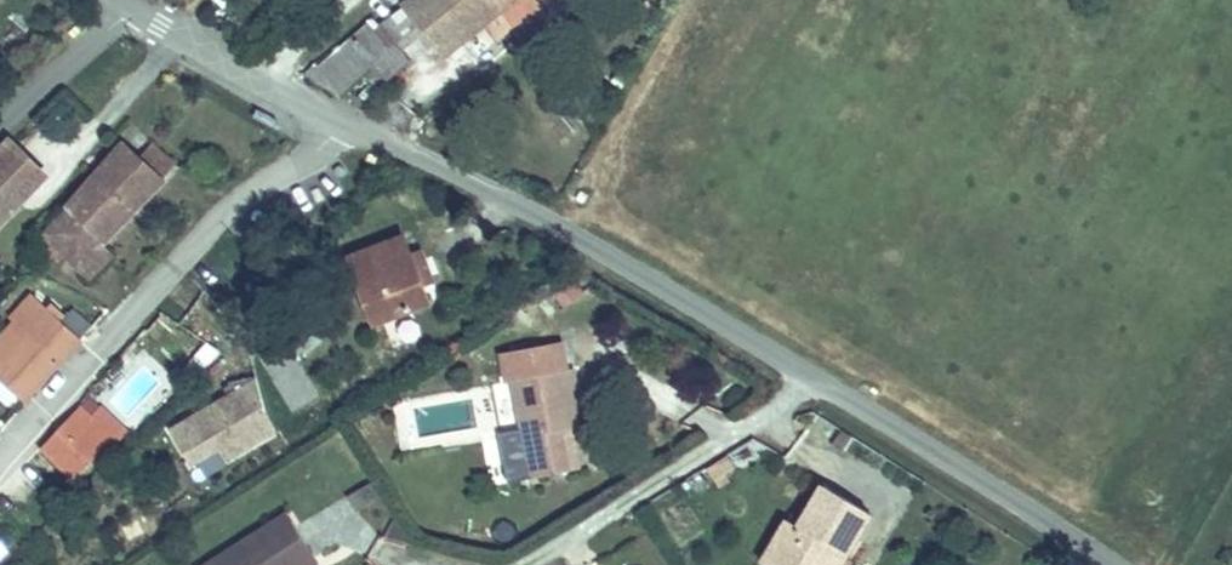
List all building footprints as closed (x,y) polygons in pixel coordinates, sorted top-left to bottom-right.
[(453,50),(510,0),(412,0),(453,50)] [(389,82),(412,58),(369,15),(314,70),(341,97),(372,66),(389,82)] [(12,142),(0,154),(0,185),(19,204),(46,177),(12,142)] [(98,249),(176,165),(153,144),(140,158),(125,145),(37,245),(50,259),(55,254),(62,260),(67,255),(89,277),(109,258),(98,249)] [(19,204),(0,185),(0,223),(19,204)] [(429,303),(404,237),(349,258),(375,324),(429,303)] [(65,326),(64,326),(59,322),(65,315),(52,304),(46,310),(31,296),(12,317),(18,323),(60,363),(81,340),(65,326)] [(388,342),(418,335),(414,316),(384,324),(388,342)] [(337,386),(299,322),(256,348),(294,412),(337,386)] [(18,323),(0,342),(0,362),(1,364),(0,365),(0,372),(27,399),(60,363),(18,323)] [(197,377),(223,352),(181,325),(162,347),(197,377)] [(562,343),(500,355),(506,388),(513,387),(523,438),(532,486),(568,479),(560,444),(580,440),(571,391),(576,390),(573,370),(567,371),(562,343)] [(141,426),(173,388),(142,361),(109,399),(141,426)] [(254,381),(167,425),(189,468),(221,452),(225,460),(280,433),(254,381)] [(76,478),(123,427),(101,407),(90,419),(79,409),(44,447),(76,478)] [(532,486),(523,438),(496,443),(505,491),(532,486)] [(587,476),(580,440),(560,444),(568,479),(587,476)] [(871,514),(824,486),(799,527),(788,520),(763,564),(765,564),(823,564),(833,549),(845,557),(871,514)] [(378,535),(396,523),(379,498),(361,511),(378,535)] [(234,560),(237,564),(315,564),(319,562),(293,521),(234,560)] [(852,561),(845,557),(833,549),(823,564),(849,564),(852,561)]
